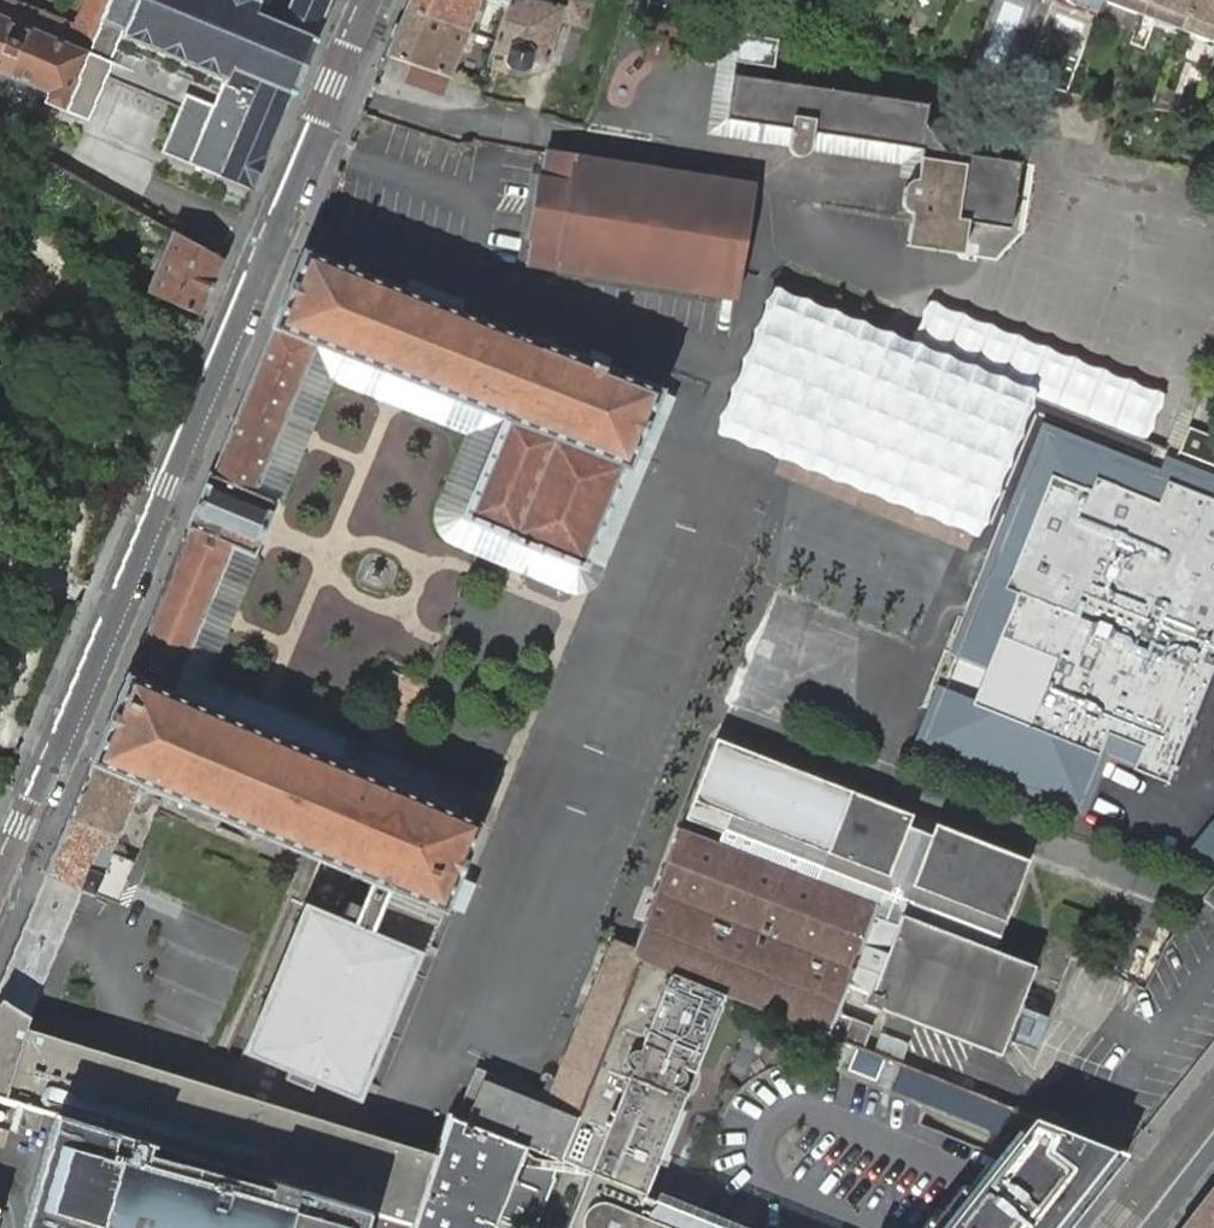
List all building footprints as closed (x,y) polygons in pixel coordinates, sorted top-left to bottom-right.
[(85,52),(95,27),(107,0),(86,0),(75,28),(9,0),(0,0),(0,17),(85,52)] [(316,37),(254,10),(258,0),(257,0),(107,0),(95,27),(122,38),(169,58),(223,82),(228,70),(291,96),(293,97),(294,95),(296,96),(297,92),(296,91),(316,43),(318,44),(319,40),(317,40),(318,38),(316,37)] [(289,7),(271,0),(258,0),(254,10),(316,37),(332,0),(292,0),(289,7)] [(406,10),(469,32),(481,0),(410,0),(406,10)] [(492,51),(508,55),(506,63),(510,68),(523,71),(529,68),(531,61),(544,63),(547,62),(560,19),(565,0),(510,0),(496,41),(492,51)] [(560,19),(573,22),(585,26),(592,0),(565,0),(560,19)] [(1099,9),(1103,0),(1076,0),(1099,9)] [(1119,6),(1124,8),(1142,15),(1147,0),(1104,0),(1119,6)] [(1182,29),(1192,0),(1147,0),(1142,15),(1155,20),(1182,29)] [(1182,29),(1213,42),(1213,0),(1192,0),(1182,29)] [(406,10),(387,55),(411,64),(451,78),(462,49),(469,32),(406,10)] [(1142,15),(1131,42),(1145,47),(1155,20),(1142,15)] [(1,72),(48,92),(45,101),(44,103),(61,110),(85,52),(0,17),(0,73),(1,72)] [(95,27),(61,110),(88,121),(122,38),(95,27)] [(469,32),(462,49),(469,52),(477,34),(469,32)] [(451,78),(411,64),(406,81),(445,95),(451,78)] [(266,157),(291,96),(228,70),(223,82),(212,108),(190,164),(253,192),(267,158),(266,157)] [(925,136),(929,102),(734,73),(727,120),(791,129),(789,145),(789,149),(791,153),(796,156),(802,157),(807,153),(810,147),(812,131),(921,143),(917,173),(916,173),(915,173),(914,173),(913,173),(912,173),(911,173),(910,174),(909,174),(908,174),(907,175),(903,181),(901,196),(901,200),(903,204),(907,206),(911,207),(907,240),(965,248),(969,216),(1013,223),(1022,161),(935,149),(937,138),(925,136)] [(190,164),(212,108),(187,98),(164,153),(190,164)] [(727,120),(729,101),(713,99),(708,131),(789,143),(791,129),(727,120)] [(921,143),(812,131),(810,147),(902,162),(900,173),(907,175),(908,174),(909,174),(910,174),(911,173),(912,173),(913,173),(914,173),(915,173),(916,173),(917,173),(921,143)] [(531,240),(527,265),(531,265),(531,264),(541,266),(541,267),(544,267),(544,266),(556,268),(556,269),(559,270),(560,269),(589,274),(595,275),(595,272),(622,277),(622,280),(627,281),(628,278),(656,282),(655,285),(660,286),(660,285),(689,290),(688,290),(692,291),(692,290),(710,293),(710,294),(714,295),(714,294),(731,296),(730,299),(732,299),(733,298),(736,298),(737,288),(736,288),(739,267),(741,267),(741,264),(740,264),(744,243),(745,243),(745,240),(744,240),(749,212),(750,212),(751,209),(749,209),(753,188),(754,188),(755,185),(673,172),(673,175),(645,170),(646,167),(641,166),(641,170),(613,165),(613,162),(608,161),(608,162),(575,156),(575,157),(563,155),(563,154),(559,153),(559,154),(549,153),(549,152),(546,151),(542,176),(541,176),(530,240),(531,240)] [(201,314),(225,261),(180,236),(173,232),(168,245),(156,272),(147,292),(201,314)] [(209,478),(210,479),(256,498),(258,494),(256,493),(284,426),(300,387),(301,383),(317,345),(321,346),(333,350),(332,351),(340,354),(340,353),(351,358),(358,361),(359,360),(370,365),(369,365),(377,369),(378,368),(389,372),(388,373),(396,376),(396,375),(403,378),(408,380),(407,380),(415,383),(426,387),(426,388),(433,391),(433,390),(445,394),(444,395),(452,398),(452,397),(463,402),(463,403),(470,405),(471,405),(482,409),(482,410),(504,419),(502,422),(503,422),(498,433),(497,433),(494,441),(495,441),(490,452),(487,459),(483,470),(482,470),(480,478),(475,489),(474,489),(471,496),(472,496),(467,507),(464,515),(463,518),(466,518),(466,519),(473,522),(484,526),(484,527),(488,528),(492,530),(492,529),(503,534),(503,535),(504,536),(514,541),(515,540),(531,547),(531,548),(541,552),(542,551),(544,551),(555,555),(554,556),(559,558),(562,559),(562,558),(573,563),(573,564),(578,566),(580,567),(580,566),(584,568),(585,565),(586,565),(589,558),(588,558),(592,547),(593,547),(596,539),(600,528),(601,528),(604,521),(603,521),(608,510),(612,502),(611,502),(616,491),(619,484),(623,473),(624,473),(626,468),(628,468),(629,466),(630,466),(633,458),(632,458),(638,444),(639,444),(642,437),(641,436),(647,422),(647,423),(651,415),(650,415),(655,401),(656,401),(659,394),(660,391),(658,389),(650,386),(649,386),(638,382),(638,381),(631,378),(630,379),(616,372),(617,371),(606,367),(605,368),(588,361),(589,360),(578,356),(578,357),(575,356),(574,357),(563,352),(564,352),(556,349),(544,345),(545,344),(537,342),(534,341),(534,342),(531,341),(530,342),(519,337),(519,336),(512,333),(511,334),(500,330),(501,329),(493,326),(493,327),(482,322),(482,321),(474,319),(463,315),(464,314),(456,311),(455,312),(444,308),(444,307),(437,304),(437,305),(426,300),(418,297),(406,293),(407,292),(400,289),(399,290),(388,285),(381,282),(369,278),(370,277),(362,275),(351,271),(351,270),(344,267),(343,268),(325,260),(314,256),(314,255),(305,252),(305,253),(304,252),(302,255),(299,262),(300,263),(295,276),(294,275),(291,282),(292,283),(286,297),(285,296),(282,304),(283,304),(277,317),(273,327),(274,328),(213,474),(211,474),(209,478)] [(776,293),(724,422),(993,529),(1045,400),(956,365),(776,293)] [(1177,407),(972,326),(956,365),(1045,400),(1161,446),(1177,407)] [(1190,427),(1180,453),(1213,466),(1213,437),(1190,427)] [(1188,730),(1213,666),(1213,500),(1168,481),(1158,502),(1096,477),(1091,490),(1051,473),(1004,588),(1016,593),(1004,625),(994,621),(981,651),(991,655),(988,665),(1044,687),(1028,727),(1042,732),(1065,741),(1099,755),(1102,747),(1137,761),(1134,769),(1167,783),(1179,753),(1188,730)] [(202,495),(190,523),(191,523),(238,543),(236,547),(247,551),(260,520),(269,498),(258,494),(256,498),(210,479),(209,478),(202,495)] [(93,759),(92,763),(139,784),(139,782),(150,787),(150,788),(153,789),(157,791),(157,790),(169,795),(168,796),(176,799),(176,798),(187,803),(187,804),(194,806),(205,810),(205,811),(212,814),(213,813),(214,814),(223,818),(224,818),(223,819),(231,822),(231,821),(240,826),(243,826),(242,827),(250,830),(250,829),(263,834),(262,835),(270,838),(270,837),(282,842),(281,843),(289,846),(289,845),(300,850),(300,851),(307,854),(308,853),(319,858),(319,859),(323,861),(244,1051),(288,1070),(285,1079),(311,1090),(315,1081),(359,1099),(439,909),(441,910),(441,909),(444,910),(445,910),(446,906),(447,906),(451,897),(450,896),(455,884),(456,884),(461,873),(460,873),(465,861),(466,861),(470,850),(469,850),(475,837),(479,828),(481,823),(479,822),(480,819),(475,816),(473,820),(448,810),(433,803),(432,803),(433,800),(430,799),(428,802),(406,793),(407,789),(404,787),(402,791),(361,774),(363,769),(358,768),(356,771),(353,769),(353,770),(342,766),(342,765),(335,762),(323,758),(324,757),(316,754),(316,755),(305,750),(305,749),(298,746),(297,747),(286,742),(286,741),(279,738),(279,739),(268,735),(268,734),(261,731),(260,731),(249,727),(249,726),(242,723),(242,724),(230,719),(231,718),(224,715),(223,716),(212,711),(205,708),(194,703),(186,700),(175,696),(176,695),(172,694),(188,656),(189,653),(234,546),(236,547),(238,543),(191,523),(190,523),(188,528),(190,528),(129,676),(128,676),(126,680),(122,689),(122,690),(117,702),(116,702),(112,713),(113,713),(107,726),(102,737),(103,737),(97,750),(96,750),(93,759)] [(247,551),(236,547),(234,546),(189,653),(188,656),(172,694),(176,695),(175,696),(186,700),(194,703),(205,708),(212,711),(223,716),(224,715),(231,718),(230,719),(242,724),(242,723),(249,726),(249,727),(260,731),(261,731),(268,734),(268,735),(279,739),(279,738),(286,741),(286,742),(297,747),(298,746),(305,749),(305,750),(316,755),(316,754),(324,757),(323,758),(335,762),(342,765),(342,766),(353,770),(353,769),(356,771),(358,768),(363,769),(361,774),(402,791),(404,787),(407,789),(406,793),(428,802),(430,799),(433,800),(432,803),(433,803),(441,784),(395,765),(262,708),(200,682),(201,680),(207,664),(209,661),(221,630),(222,628),(227,615),(230,609),(231,607),(253,554),(247,551)] [(848,664),(865,627),(794,596),(777,633),(848,664)] [(832,718),(846,681),(772,653),(758,690),(832,718)] [(860,707),(960,749),(975,713),(875,671),(860,707)] [(826,852),(850,790),(716,739),(681,828),(816,881),(821,863),(826,852)] [(92,763),(69,817),(118,835),(139,784),(92,763)] [(850,790),(826,852),(878,873),(893,866),(913,815),(850,790)] [(69,817),(47,872),(77,885),(83,888),(94,893),(111,852),(118,835),(69,817)] [(1029,861),(935,824),(915,874),(921,890),(1005,923),(1029,861)] [(876,906),(877,904),(816,881),(681,828),(680,828),(655,894),(634,949),(633,953),(641,961),(725,993),(827,1033),(836,1011),(846,983),(873,915),(876,906)] [(111,852),(94,893),(118,903),(134,862),(111,852)] [(878,873),(826,852),(821,863),(895,892),(889,909),(900,913),(901,914),(907,897),(989,930),(983,945),(994,950),(1005,923),(921,890),(915,874),(893,866),(878,873)] [(77,885),(47,872),(46,875),(45,875),(44,879),(45,879),(36,899),(35,899),(34,903),(59,913),(77,885)] [(0,984),(0,1002),(26,1011),(83,888),(77,885),(59,913),(34,903),(15,949),(0,984)] [(994,950),(982,945),(901,914),(900,913),(899,915),(983,947),(985,948),(1034,967),(1035,966),(994,950)] [(1007,1038),(1034,967),(985,948),(983,947),(899,915),(896,924),(873,915),(846,983),(869,992),(865,1002),(1000,1054),(1007,1038)] [(633,953),(634,949),(614,942),(587,1008),(551,1097),(580,1109),(641,961),(633,953)] [(718,1011),(725,993),(641,961),(580,1109),(577,1118),(560,1160),(644,1194),(677,1112),(683,1097),(671,1092),(673,1086),(673,1085),(681,1085),(686,1079),(685,1073),(681,1067),(683,1061),(696,1066),(702,1050),(718,1011)] [(24,1104),(43,1110),(57,1114),(87,1123),(108,1057),(17,1029),(26,1011),(0,1002),(0,1096),(24,1104)] [(720,1011),(718,1011),(702,1050),(696,1066),(683,1061),(681,1067),(695,1072),(720,1011)] [(869,1024),(836,1011),(827,1033),(860,1047),(869,1024)] [(879,1031),(873,1045),(901,1056),(906,1041),(879,1031)] [(375,1213),(396,1145),(181,1079),(108,1057),(87,1123),(151,1143),(272,1181),(375,1213)] [(577,1118),(580,1109),(551,1097),(477,1067),(469,1086),(480,1091),(484,1081),(577,1118)] [(560,1160),(577,1118),(484,1081),(480,1091),(468,1121),(527,1146),(560,1160)] [(677,1112),(644,1194),(645,1195),(687,1092),(673,1086),(671,1092),(683,1097),(677,1112)] [(37,1129),(43,1110),(24,1104),(18,1123),(37,1129)] [(506,1200),(527,1146),(468,1121),(449,1113),(432,1156),(411,1224),(411,1227),(484,1227),(497,1196),(506,1200)] [(411,1224),(375,1213),(272,1181),(266,1199),(145,1162),(151,1143),(87,1123),(57,1114),(26,1217),(23,1227),(411,1227),(411,1224)] [(1126,1153),(1033,1116),(1030,1120),(1017,1137),(994,1165),(989,1161),(977,1176),(967,1189),(962,1185),(934,1220),(930,1217),(921,1227),(1068,1227),(1126,1153)] [(411,1224),(432,1156),(396,1145),(375,1213),(411,1224)] [(536,1220),(560,1160),(527,1146),(506,1200),(503,1206),(536,1220)] [(645,1195),(644,1194),(589,1172),(567,1227),(729,1227),(645,1195)] [(1181,1227),(1213,1227),(1213,1186),(1181,1227)]
